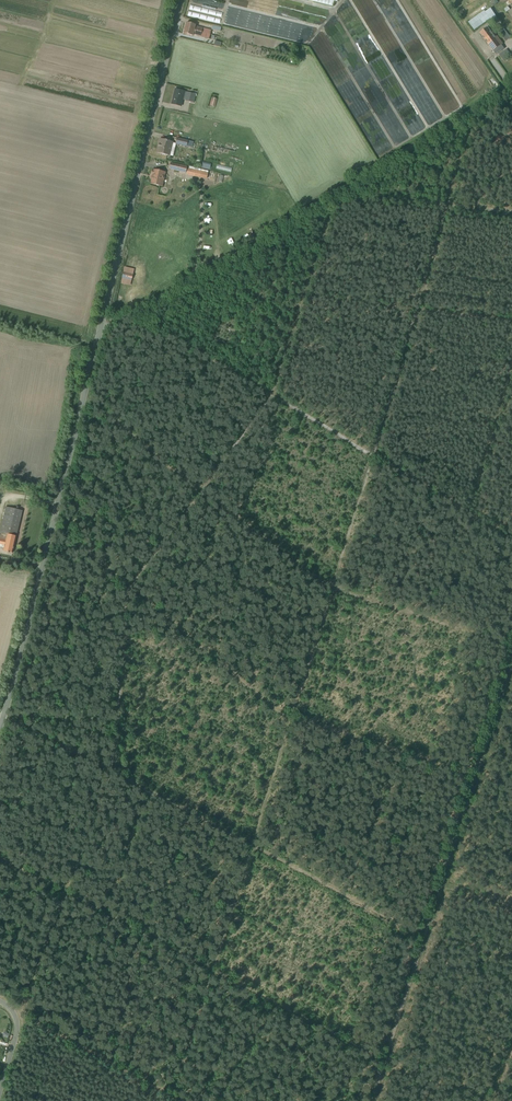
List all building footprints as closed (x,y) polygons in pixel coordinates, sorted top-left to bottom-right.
[(190,4),(189,11),(222,18),(223,11),(190,4)] [(493,25),(499,21),(491,9),(486,12),(484,11),(468,23),(474,31),(489,20),(493,25)] [(186,23),(184,28),(210,35),(211,31),(195,27),(196,26),(186,23)] [(488,27),(480,33),(496,56),(504,49),(502,46),(503,45),(496,34),(494,35),(488,27)] [(209,39),(210,35),(184,28),(183,34),(193,37),(193,35),(209,39)] [(504,29),(499,33),(506,42),(511,38),(504,29)] [(503,52),(499,55),(505,62),(508,59),(503,52)] [(195,95),(175,90),(171,104),(181,107),(183,100),(193,103),(195,95)] [(218,99),(212,98),(210,106),(216,107),(218,99)] [(193,142),(177,138),(176,144),(192,148),(193,142)] [(172,144),(173,143),(159,140),(158,145),(156,153),(172,157),(175,145),(172,144)] [(186,167),(170,163),(169,170),(185,173),(186,167)] [(188,166),(186,175),(206,179),(208,171),(188,166)] [(152,176),(150,185),(162,188),(166,173),(152,170),(151,176),(152,176)] [(126,273),(125,279),(134,281),(135,275),(126,273)] [(23,511),(6,507),(0,530),(0,548),(3,549),(3,551),(12,554),(23,511)]
